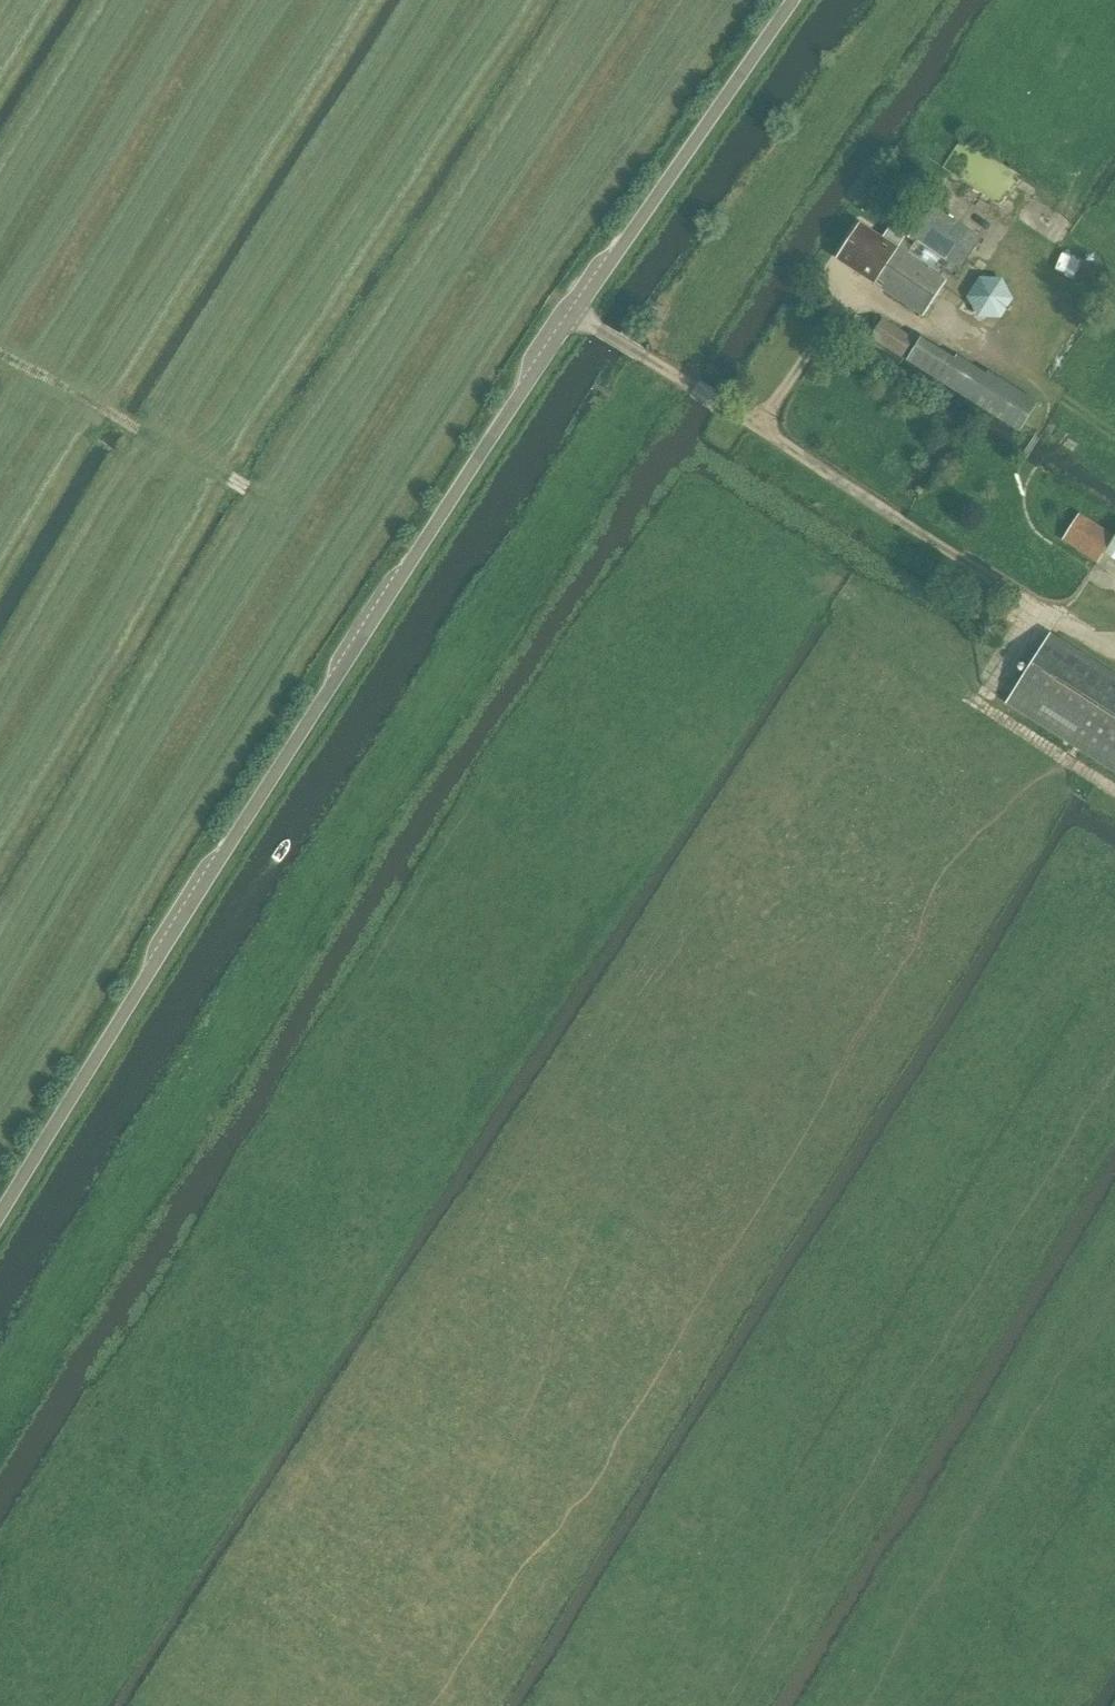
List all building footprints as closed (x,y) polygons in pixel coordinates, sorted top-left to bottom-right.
[(982,239),(933,207),(914,236),(896,224),(885,240),(863,224),(839,259),(924,317),(958,266),(961,269),(982,239)] [(904,360),(905,359),(916,342),(882,319),(870,337),(904,360)] [(1019,433),(1020,431),(1038,402),(958,352),(955,358),(921,336),(905,361),(1019,433)] [(1098,562),(1114,535),(1081,514),(1064,541),(1098,562)] [(1105,554),(1114,561),(1114,538),(1105,554)] [(1051,634),(1006,705),(1114,774),(1114,675),(1051,634)]
